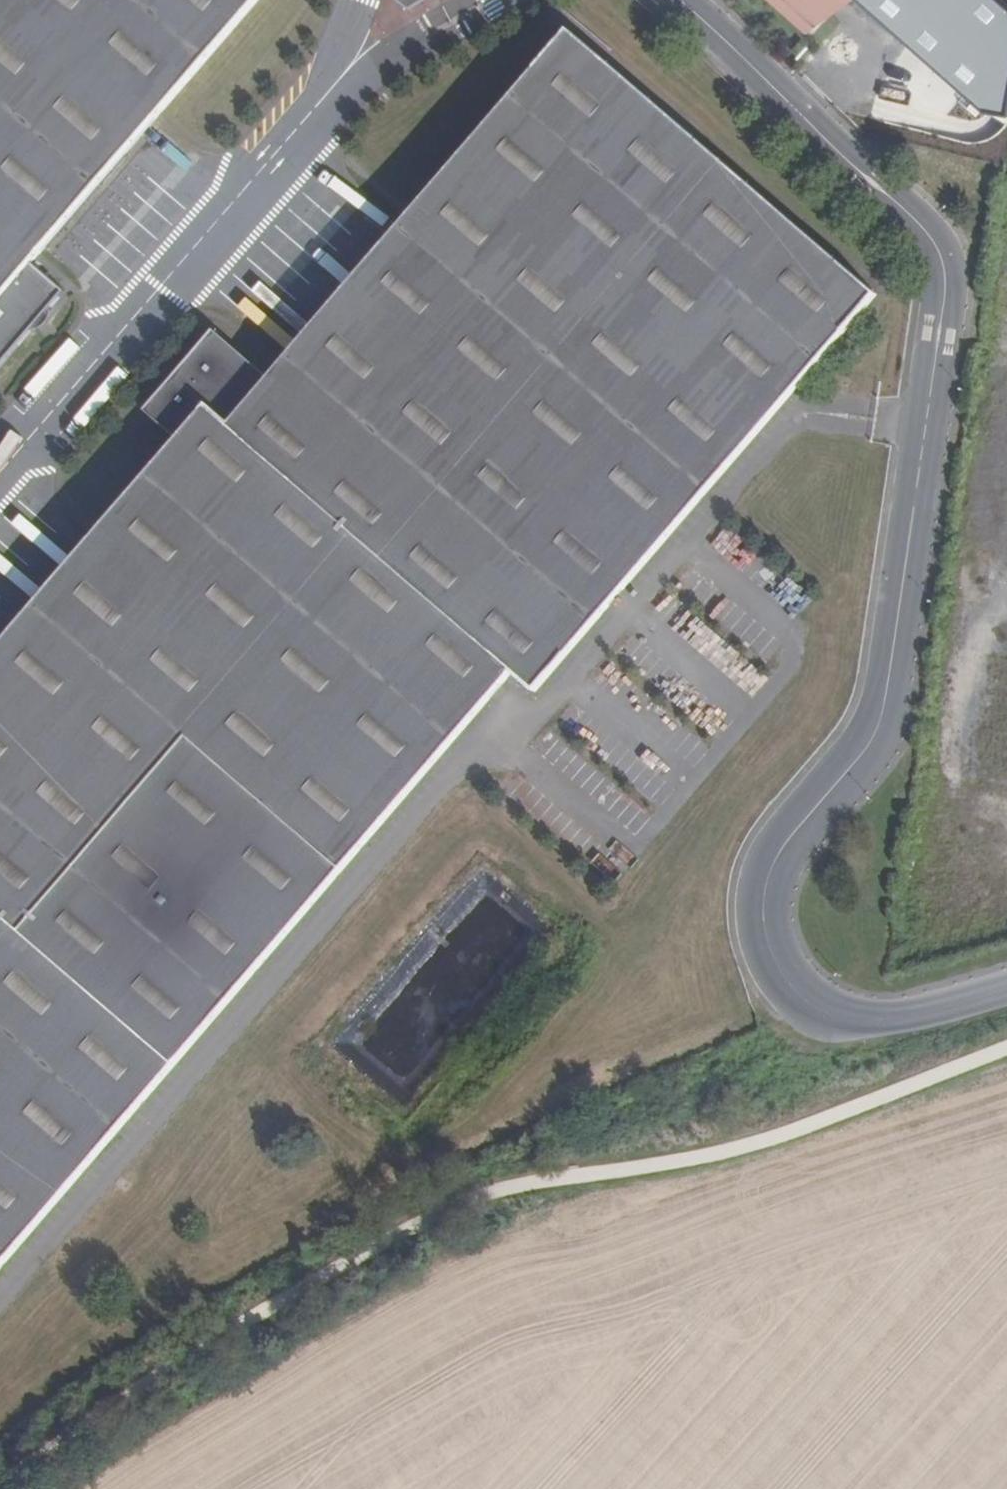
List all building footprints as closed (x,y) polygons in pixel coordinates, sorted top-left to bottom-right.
[(68,293),(35,264),(264,0),(0,0),(0,372),(68,293)] [(414,7),(406,0),(397,0),(409,10),(414,7)] [(809,28),(835,0),(777,0),(809,28)] [(512,674),(534,692),(878,295),(569,31),(270,379),(213,331),(144,412),(198,455),(0,671),(0,1268),(512,674)]
